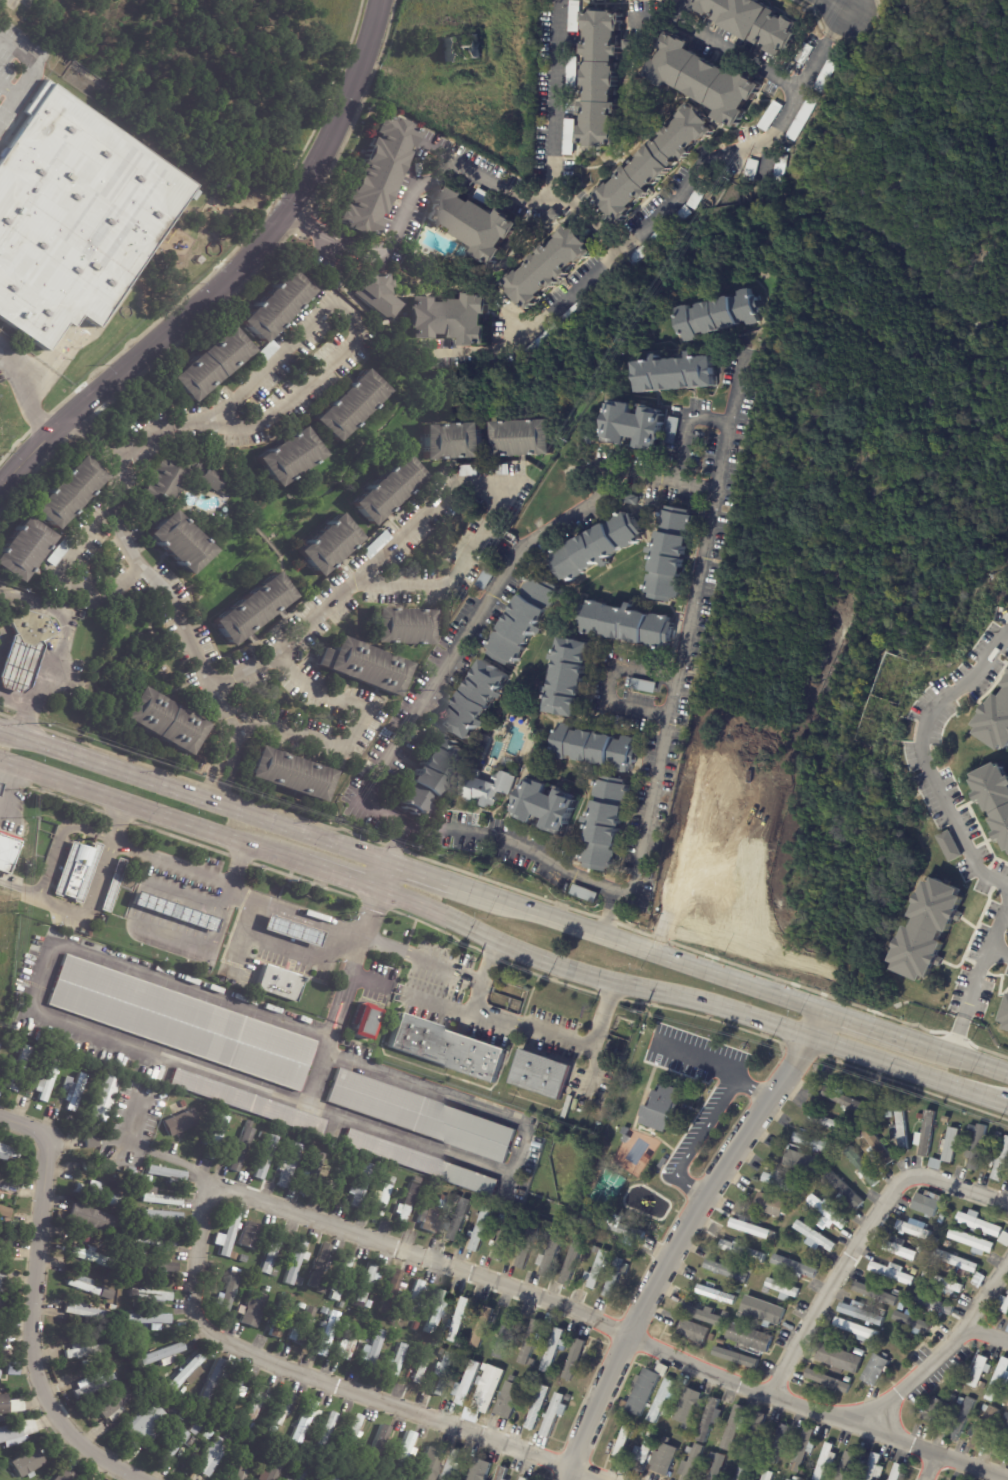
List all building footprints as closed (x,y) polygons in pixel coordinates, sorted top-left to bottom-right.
[(699,2),(696,0),(758,0),(774,9),(773,11),(778,14),(776,17),(783,21),(786,17),(800,25),(795,33),(799,36),(789,53),(786,51),(782,59),(768,51),(770,48),(763,44),(761,47),(708,16),(707,17),(694,10),(699,2)] [(579,32),(570,32),(571,1),(582,1),(581,32),(579,32)] [(594,10),(613,10),(613,13),(622,13),(622,25),(620,25),(620,32),(617,32),(616,45),(620,45),(619,56),(615,56),(614,67),(616,67),(615,72),(616,72),(616,88),(613,88),(613,103),(617,103),(617,114),(613,114),(613,128),(616,128),(615,135),(617,135),(617,146),(607,146),(607,147),(586,146),(586,144),(577,144),(577,133),(580,133),(580,127),(582,127),(583,112),(580,112),(580,102),(586,102),(586,91),(584,91),(584,86),(583,86),(584,70),(586,70),(586,62),(587,62),(587,54),(582,54),(583,44),(587,44),(587,30),(584,30),(584,24),(583,23),(583,12),(592,13),(592,10),(594,10)] [(642,40),(639,40),(639,29),(660,29),(660,40),(642,40)] [(690,42),(693,43),(690,50),(740,78),(743,73),(766,86),(757,103),(752,101),(747,112),(751,114),(742,130),(732,124),(731,126),(719,119),(722,113),(671,84),(667,90),(653,82),(654,81),(645,76),(655,59),(659,61),(664,52),(661,50),(670,33),(679,38),(680,36),(690,42)] [(634,51),(631,51),(631,50),(628,50),(628,40),(643,40),(643,51),(634,51)] [(806,66),(805,66),(796,61),(806,43),(816,48),(806,66)] [(580,58),(579,89),(568,88),(568,58),(580,58)] [(832,60),(839,64),(821,95),(812,89),(829,58),(832,60)] [(44,350),(0,319),(0,154),(27,115),(23,112),(45,80),(50,84),(49,84),(147,153),(193,185),(94,327),(77,315),(69,327),(63,323),(44,350)] [(820,98),(796,142),(786,137),(811,92),(820,98)] [(697,106),(712,121),(710,123),(717,130),(710,137),(709,136),(704,140),(702,139),(691,149),(694,151),(687,159),(683,155),(678,160),(679,161),(672,167),(673,168),(656,185),(654,183),(649,188),(652,192),(645,199),(642,196),(632,206),(633,208),(629,212),(631,214),(623,222),(616,215),(614,217),(597,200),(599,198),(595,194),(608,181),(610,184),(621,173),(619,171),(625,164),(628,168),(637,159),(636,158),(638,156),(637,154),(649,143),(650,144),(675,119),(673,117),(689,100),(695,107),(697,106)] [(780,104),(784,107),(768,133),(759,127),(775,101),(780,104)] [(397,119),(412,125),(411,128),(419,131),(412,148),(408,146),(406,151),(409,152),(383,215),(380,214),(378,218),(382,220),(375,237),(366,233),(365,236),(345,227),(346,225),(337,221),(344,204),(349,205),(350,201),(347,200),(350,192),(357,175),(358,175),(363,162),(374,137),(377,138),(379,134),(374,132),(381,115),(390,119),(391,117),(397,119)] [(575,120),(577,120),(576,156),(565,155),(566,119),(575,120)] [(787,157),(789,157),(783,188),(772,186),(778,155),(787,157)] [(757,161),(760,162),(756,182),(745,179),(749,159),(757,161)] [(472,202),(473,200),(496,214),(500,208),(514,218),(514,219),(520,223),(511,239),(507,237),(501,247),(505,249),(495,265),(487,260),(485,263),(472,255),(476,248),(452,233),(454,230),(445,225),(443,228),(427,218),(432,210),(430,209),(442,190),(444,192),(449,183),(465,193),(462,197),(471,203),(472,202)] [(709,192),(697,211),(688,205),(701,184),(710,189),(709,192)] [(499,204),(496,211),(474,197),(479,188),(501,201),(499,204)] [(690,209),(695,214),(676,231),(668,223),(687,206),(690,209)] [(562,217),(557,222),(549,212),(554,208),(562,217)] [(594,253),(586,260),(585,259),(579,263),(577,261),(567,270),(570,274),(562,280),(559,277),(556,280),(559,283),(552,289),(549,286),(539,296),(541,298),(535,303),(536,304),(529,311),(523,304),(520,306),(506,291),(508,289),(502,282),(515,270),(517,272),(528,263),(525,260),(533,253),(536,256),(537,254),(535,252),(543,244),(546,247),(556,238),(553,235),(566,223),(570,227),(572,225),(589,244),(587,246),(594,253)] [(672,233),(673,234),(635,268),(627,259),(665,225),(672,233)] [(263,345),(240,323),(290,270),(313,291),(263,345)] [(400,310),(389,322),(355,294),(359,289),(358,288),(370,272),(376,276),(388,275),(389,282),(392,282),(393,289),(390,290),(390,294),(404,305),(400,310)] [(716,330),(707,332),(707,330),(696,333),(698,338),(686,341),(684,332),(679,333),(675,317),(679,317),(677,307),(688,304),(689,308),(699,306),(698,303),(712,300),(710,295),(716,293),(717,298),(731,295),(732,298),(741,296),(740,290),(752,287),(760,321),(749,324),(748,320),(740,321),(741,324),(716,330)] [(491,304),(491,311),(486,311),(486,323),(490,323),(490,342),(480,342),(480,344),(465,343),(465,335),(437,335),(437,332),(433,332),(433,331),(427,331),(427,335),(408,335),(408,325),(407,325),(407,304),(410,304),(410,293),(428,294),(428,299),(438,299),(438,296),(466,296),(466,290),(484,290),(484,292),(491,292),(491,304)] [(534,357),(531,359),(524,351),(554,324),(561,332),(534,357)] [(169,379),(230,327),(251,352),(191,404),(169,379)] [(257,371),(249,363),(272,341),(279,348),(257,371)] [(695,387),(641,392),(638,362),(655,360),(655,353),(661,353),(662,359),(689,357),(688,350),(694,350),(695,356),(713,354),(715,385),(695,387)] [(366,370),(389,393),(337,444),(314,421),(366,370)] [(671,414),(678,416),(671,442),(661,439),(659,447),(652,445),(651,449),(637,446),(639,438),(629,435),(627,445),(608,440),(608,437),(606,436),(614,403),(621,405),(622,401),(636,404),(634,412),(645,415),(647,406),(658,409),(657,411),(671,414)] [(551,454),(494,457),(493,422),(550,420),(551,454)] [(481,458),(425,460),(424,425),(480,423),(481,458)] [(258,459),(305,426),(325,455),(278,488),(258,459)] [(597,439),(591,445),(584,439),(591,432),(597,439)] [(426,477),(373,527),(351,503),(405,454),(426,477)] [(104,477),(54,530),(31,508),(81,455),(104,477)] [(221,483),(215,493),(192,478),(197,471),(189,466),(187,469),(191,471),(180,489),(179,489),(176,493),(177,494),(171,504),(156,495),(151,503),(139,495),(147,483),(148,483),(151,479),(147,476),(151,469),(153,470),(160,459),(163,460),(166,455),(182,464),(187,456),(201,465),(203,461),(218,471),(217,473),(224,478),(221,483)] [(511,476),(495,477),(494,466),(511,465),(511,476)] [(480,476),(463,477),(463,467),(479,466),(480,476)] [(641,497),(639,507),(623,503),(625,496),(633,498),(634,495),(641,497)] [(692,509),(691,514),(695,514),(684,576),(680,575),(679,579),(683,580),(679,598),(674,597),(674,602),(651,597),(652,592),(647,591),(651,574),(654,574),(655,570),(653,570),(656,553),(649,552),(650,545),(658,547),(661,530),(663,531),(663,528),(660,527),(664,508),(668,509),(669,505),(692,509)] [(167,555),(147,534),(172,510),(213,553),(188,577),(167,555)] [(569,582),(568,580),(564,582),(552,559),(556,557),(554,554),(614,522),(612,519),(626,511),(628,515),(633,512),(644,533),(641,535),(643,540),(626,549),(625,546),(623,547),(625,551),(609,559),(612,565),(607,568),(604,563),(569,582)] [(342,556),(320,577),(297,551),(337,513),(361,538),(342,556)] [(18,585),(0,572),(0,550),(23,518),(52,538),(18,585)] [(385,530),(392,538),(368,560),(360,552),(384,530),(385,530)] [(59,563),(55,568),(47,561),(67,536),(75,542),(59,563)] [(496,572),(484,591),(475,585),(490,562),(499,568),(496,572)] [(558,593),(560,594),(550,609),(548,608),(545,611),(549,613),(539,628),(545,631),(542,636),(537,632),(526,647),(524,646),(522,648),(525,650),(514,665),(511,663),(508,667),(489,654),(491,650),(487,647),(497,632),(500,634),(502,632),(500,631),(526,594),(522,591),(536,572),(559,587),(556,591),(558,593)] [(281,609),(232,647),(213,623),(276,573),(295,598),(281,609)] [(592,602),(608,604),(607,607),(629,611),(630,604),(636,605),(634,613),(653,616),(654,614),(672,618),(671,623),(675,624),(671,651),(635,645),(636,643),(628,642),(628,641),(582,633),(583,628),(579,627),(583,605),(588,605),(589,601),(592,602)] [(431,610),(430,645),(372,643),(374,608),(431,610)] [(19,695),(0,689),(0,670),(12,637),(16,635),(8,619),(25,610),(46,617),(55,635),(40,643),(42,647),(27,689),(19,695)] [(392,695),(315,665),(322,647),(331,651),(337,636),(408,664),(396,697),(392,695)] [(594,647),(577,721),(547,714),(551,696),(544,695),(545,689),(551,691),(557,663),(551,662),(552,657),(558,658),(562,640),(594,647)] [(505,694),(501,699),(498,697),(484,720),(487,722),(484,727),(481,725),(471,741),(444,724),(485,659),(511,676),(501,692),(505,694)] [(1001,686),(1007,675),(1007,744),(1006,743),(1002,749),(978,734),(981,729),(976,726),(996,694),(1000,697),(1006,689),(1001,686)] [(658,684),(656,695),(630,690),(632,679),(658,684)] [(157,698),(207,727),(190,758),(123,720),(141,689),(157,698)] [(558,742),(560,723),(572,725),(571,730),(601,734),(601,736),(616,738),(616,739),(624,740),(625,736),(636,738),(635,747),(639,747),(636,769),(631,768),(630,773),(618,771),(618,766),(610,765),(610,768),(595,766),(596,764),(578,762),(578,761),(577,761),(577,757),(565,756),(565,759),(556,758),(558,742)] [(446,786),(442,793),(440,791),(434,800),(430,798),(425,806),(429,808),(422,818),(419,816),(416,819),(399,808),(401,804),(394,800),(400,790),(404,792),(409,783),(408,783),(427,754),(427,755),(433,747),(428,744),(435,734),(466,753),(449,780),(448,779),(445,783),(447,784),(446,786)] [(273,756),(333,777),(323,807),(248,781),(258,750),(273,756)] [(1004,764),(1007,774),(1007,851),(1003,840),(994,845),(990,836),(998,832),(984,801),(975,805),(970,796),(979,792),(974,780),(977,779),(974,773),(999,761),(1001,766),(1004,764)] [(477,770),(481,771),(479,778),(495,784),(495,782),(493,781),(495,774),(498,775),(500,771),(504,772),(504,771),(514,774),(513,776),(517,777),(511,796),(500,793),(495,807),(490,805),(489,808),(481,805),(482,801),(475,799),(473,804),(459,800),(465,782),(461,781),(465,769),(468,770),(469,767),(477,770)] [(631,784),(619,846),(615,845),(615,849),(618,850),(615,868),(610,867),(609,871),(586,867),(587,862),(582,861),(586,844),(589,844),(590,840),(589,840),(592,823),(584,822),(586,815),(593,817),(596,800),(598,800),(599,795),(596,795),(599,778),(603,778),(604,774),(628,779),(627,783),(631,784)] [(547,791),(553,794),(557,785),(573,791),(572,795),(579,799),(567,831),(565,830),(563,835),(544,827),(547,818),(538,815),(535,822),(515,815),(530,776),(550,783),(547,791)] [(12,866),(0,861),(0,830),(22,838),(21,840),(12,866)] [(946,862),(960,857),(950,830),(936,835),(946,862)] [(79,844),(92,849),(94,842),(102,845),(81,904),(74,901),(75,899),(62,894),(61,897),(54,894),(72,842),(79,844)] [(127,861),(110,913),(102,910),(119,859),(127,861)] [(892,968),(895,963),(889,960),(905,926),(910,928),(914,919),(909,917),(926,880),(931,883),(933,877),(960,890),(958,896),(963,898),(947,933),(942,930),(937,940),(941,942),(926,975),(921,973),(918,980),(892,968)] [(600,895),(596,905),(571,896),(575,886),(600,895)] [(221,921),(216,934),(134,905),(138,892),(221,921)] [(268,914),(324,933),(319,948),(263,930),(268,914)] [(280,1029),(317,1042),(301,1093),(48,1005),(65,954),(280,1029)] [(303,978),(295,1002),(256,989),(264,963),(300,976),(300,977),(303,978)] [(999,1021),(1007,994),(1007,1029),(1004,1028),(1006,1023),(999,1021)] [(383,1012),(372,1043),(354,1036),(357,1027),(354,1026),(361,1006),(367,1004),(378,1008),(377,1010),(383,1012)] [(402,1014),(510,1050),(498,1084),(388,1046),(399,1013),(402,1014)] [(8,1038),(14,1040),(12,1049),(5,1047),(8,1038)] [(28,1058),(14,1053),(18,1043),(34,1049),(31,1059),(28,1058)] [(573,1067),(562,1101),(512,1084),(524,1049),(573,1067)] [(49,1059),(46,1065),(38,1062),(41,1056),(49,1059)] [(57,1069),(45,1103),(38,1101),(41,1093),(35,1091),(41,1074),(47,1076),(53,1057),(60,1059),(57,1069)] [(13,1059),(18,1061),(14,1072),(9,1070),(13,1059)] [(326,1101),(338,1068),(516,1130),(505,1163),(326,1101)] [(328,1120),(322,1137),(171,1086),(176,1069),(328,1120)] [(79,1074),(87,1076),(74,1113),(67,1110),(69,1102),(59,1099),(66,1076),(73,1079),(72,1082),(71,1082),(71,1083),(76,1084),(79,1074)] [(104,1075),(120,1080),(109,1113),(94,1108),(95,1103),(94,1103),(104,1075)] [(676,1089),(685,1091),(682,1101),(678,1100),(673,1115),(679,1117),(675,1128),(666,1125),(664,1132),(644,1125),(639,1123),(645,1106),(654,1109),(657,1099),(654,1098),(656,1091),(661,1092),(663,1084),(676,1089)] [(849,1106),(824,1095),(828,1086),(837,1091),(840,1085),(847,1088),(844,1093),(869,1106),(865,1114),(849,1106)] [(576,1098),(568,1119),(564,1117),(571,1095),(576,1097),(576,1098)] [(920,1142),(917,1141),(919,1134),(923,1135),(928,1108),(937,1110),(929,1157),(920,1155),(922,1142),(920,1142)] [(182,1133),(171,1138),(164,1123),(192,1110),(199,1125),(182,1133)] [(895,1137),(892,1137),(891,1124),(899,1123),(898,1116),(893,1116),(892,1111),(906,1110),(909,1148),(901,1149),(900,1137),(895,1137)] [(817,1113),(842,1122),(840,1130),(809,1119),(812,1112),(817,1113)] [(229,1118),(213,1161),(205,1157),(221,1115),(229,1118)] [(882,1159),(860,1129),(868,1123),(894,1161),(886,1166),(882,1159)] [(988,1126),(978,1170),(968,1168),(978,1124),(988,1126)] [(960,1128),(953,1162),(942,1160),(950,1126),(960,1128)] [(245,1127),(253,1130),(250,1139),(253,1140),(251,1145),(248,1144),(237,1174),(229,1170),(245,1127)] [(860,1139),(854,1131),(859,1128),(865,1136),(860,1139)] [(494,1197),(344,1145),(350,1129),(500,1181),(494,1197)] [(799,1133),(830,1144),(827,1153),(795,1142),(798,1133),(799,1133)] [(101,1144),(99,1145),(99,1147),(87,1150),(85,1137),(101,1134),(102,1139),(101,1144)] [(1007,1134),(1007,1157),(1000,1180),(992,1177),(1007,1134)] [(253,1176),(256,1168),(252,1167),(256,1156),(260,1158),(269,1135),(277,1138),(261,1180),(253,1177),(253,1176)] [(622,1142),(626,1135),(630,1137),(627,1144),(622,1142)] [(10,1162),(0,1158),(0,1142),(20,1150),(17,1157),(12,1156),(10,1162)] [(301,1146),(285,1189),(276,1186),(282,1172),(278,1170),(281,1162),(285,1163),(292,1143),(301,1146)] [(866,1178),(865,1176),(860,1179),(857,1175),(862,1172),(846,1152),(852,1146),(881,1182),(874,1187),(866,1178)] [(791,1149),(817,1158),(811,1173),(784,1164),(790,1148),(791,1149)] [(309,1172),(316,1151),(326,1155),(315,1188),(305,1184),(309,1172)] [(668,1160),(669,1160),(663,1169),(660,1167),(665,1158),(668,1160)] [(941,1161),(930,1158),(928,1166),(939,1168),(941,1161)] [(373,1166),(358,1209),(349,1206),(353,1195),(347,1193),(350,1186),(356,1188),(364,1163),(373,1166)] [(157,1167),(186,1172),(185,1180),(176,1178),(175,1184),(168,1183),(169,1177),(147,1173),(148,1165),(157,1167)] [(386,1168),(384,1175),(375,1171),(377,1165),(386,1168)] [(345,1172),(335,1200),(328,1197),(338,1169),(345,1172)] [(764,1181),(767,1172),(773,1174),(775,1169),(782,1171),(780,1177),(799,1183),(795,1192),(764,1181)] [(850,1202),(826,1178),(833,1172),(865,1203),(858,1210),(850,1202)] [(5,1191),(0,1189),(0,1175),(18,1180),(17,1182),(15,1189),(7,1186),(5,1191)] [(394,1178),(381,1216),(374,1214),(377,1205),(369,1203),(374,1190),(381,1193),(387,1176),(394,1178)] [(415,1177),(422,1179),(419,1185),(413,1182),(415,1177)] [(88,1187),(119,1198),(116,1206),(74,1192),(77,1183),(88,1187)] [(420,1187),(406,1224),(398,1221),(400,1215),(396,1213),(397,1208),(402,1210),(412,1184),(420,1187)] [(182,1197),(181,1206),(141,1202),(142,1192),(146,1193),(147,1186),(156,1187),(155,1194),(182,1197)] [(304,1186),(312,1189),(309,1198),(301,1196),(304,1186)] [(764,1191),(787,1199),(781,1216),(755,1207),(761,1190),(764,1191)] [(912,1208),(918,1192),(925,1195),(927,1191),(942,1196),(940,1201),(941,1202),(935,1217),(912,1208)] [(835,1222),(808,1201),(814,1193),(850,1222),(844,1230),(835,1222)] [(449,1235),(450,1232),(443,1230),(446,1222),(453,1225),(463,1198),(471,1201),(457,1243),(448,1240),(449,1235)] [(4,1221),(0,1220),(0,1204),(11,1208),(8,1216),(6,1216),(4,1221)] [(472,1241),(484,1206),(493,1210),(479,1253),(469,1250),(472,1241)] [(435,1233),(421,1229),(423,1224),(419,1222),(422,1214),(426,1215),(429,1207),(443,1211),(435,1233)] [(982,1213),(981,1217),(1006,1226),(1002,1236),(959,1221),(962,1210),(971,1213),(973,1208),(983,1212),(982,1213)] [(180,1220),(180,1222),(136,1219),(137,1209),(181,1213),(180,1220)] [(28,1215),(26,1228),(13,1227),(14,1211),(28,1213),(28,1215)] [(90,1227),(69,1221),(71,1212),(108,1223),(106,1232),(90,1227)] [(238,1214),(240,1214),(234,1234),(235,1234),(227,1258),(219,1255),(222,1244),(216,1242),(219,1235),(224,1236),(232,1212),(238,1214)] [(494,1247),(492,1246),(493,1242),(498,1243),(507,1216),(516,1219),(501,1262),(492,1259),(496,1247),(494,1247)] [(583,1216),(593,1221),(590,1228),(580,1224),(583,1216)] [(640,1230),(648,1233),(645,1242),(602,1226),(605,1217),(640,1230)] [(742,1221),(772,1231),(769,1240),(730,1227),(733,1218),(742,1221)] [(821,1244),(794,1227),(799,1219),(837,1244),(832,1252),(821,1244)] [(916,1226),(932,1231),(929,1240),(897,1229),(900,1220),(916,1226)] [(247,1222),(263,1227),(260,1233),(265,1235),(263,1240),(258,1238),(254,1250),(239,1244),(247,1222)] [(541,1230),(526,1271),(517,1268),(532,1226),(541,1230)] [(987,1250),(949,1237),(952,1227),(996,1242),(992,1252),(987,1250)] [(278,1249),(269,1275),(260,1272),(275,1229),(284,1232),(278,1249)] [(1007,1231),(1007,1232),(1007,1246),(1000,1240),(1006,1230),(1007,1231)] [(167,1249),(167,1251),(156,1250),(156,1244),(134,1241),(136,1232),(180,1238),(180,1247),(168,1245),(167,1249)] [(6,1248),(0,1246),(0,1237),(9,1240),(6,1248)] [(731,1242),(766,1255),(763,1263),(720,1248),(723,1239),(731,1242)] [(307,1253),(309,1254),(307,1261),(301,1259),(292,1286),(284,1283),(298,1240),(307,1243),(304,1252),(307,1253)] [(897,1244),(918,1252),(915,1261),(883,1249),(886,1241),(897,1244)] [(332,1257),(327,1270),(323,1269),(316,1288),(308,1285),(324,1243),(332,1246),(328,1256),(332,1257)] [(87,1250),(116,1261),(113,1270),(71,1255),(74,1246),(87,1250)] [(596,1247),(602,1249),(600,1255),(594,1252),(596,1247)] [(977,1271),(976,1273),(967,1270),(965,1275),(956,1271),(958,1266),(933,1256),(936,1248),(980,1264),(977,1271)] [(610,1253),(596,1290),(588,1287),(590,1282),(584,1280),(587,1272),(593,1274),(602,1250),(610,1253)] [(800,1273),(772,1263),(775,1254),(818,1270),(815,1279),(800,1273)] [(240,1255),(248,1256),(246,1263),(239,1261),(240,1255)] [(351,1264),(338,1301),(330,1299),(332,1291),(329,1290),(331,1286),(334,1287),(346,1255),(354,1257),(351,1264)] [(609,1299),(603,1296),(617,1257),(626,1261),(625,1263),(631,1265),(627,1277),(621,1274),(612,1299),(609,1299)] [(726,1262),(727,1260),(734,1263),(733,1267),(745,1271),(748,1266),(753,1268),(750,1273),(749,1273),(745,1283),(703,1268),(707,1257),(725,1264),(726,1262)] [(178,1264),(177,1273),(165,1271),(164,1278),(152,1276),(152,1270),(131,1267),(133,1258),(178,1264)] [(377,1277),(378,1277),(377,1282),(372,1281),(363,1308),(354,1305),(369,1261),(377,1264),(374,1275),(377,1277)] [(891,1265),(892,1262),(904,1267),(902,1272),(915,1277),(912,1286),(869,1270),(872,1261),(890,1267),(891,1265)] [(402,1283),(406,1284),(403,1293),(397,1291),(388,1316),(378,1312),(394,1268),(403,1271),(399,1282),(402,1283)] [(954,1295),(953,1297),(942,1293),(944,1287),(922,1279),(925,1271),(965,1285),(962,1293),(955,1291),(954,1295)] [(111,1272),(115,1274),(120,1276),(118,1281),(108,1277),(111,1272)] [(978,1288),(984,1277),(975,1272),(969,1284),(978,1288)] [(78,1274),(95,1280),(94,1286),(101,1288),(101,1290),(100,1293),(99,1296),(67,1285),(70,1277),(77,1280),(78,1274)] [(240,1277),(236,1289),(237,1290),(236,1294),(234,1294),(227,1315),(218,1312),(220,1305),(215,1303),(218,1295),(223,1297),(230,1274),(240,1277)] [(789,1301),(781,1298),(783,1292),(766,1286),(770,1277),(801,1290),(797,1298),(791,1295),(789,1301)] [(426,1289),(427,1290),(423,1303),(417,1301),(413,1314),(405,1311),(416,1279),(424,1281),(422,1288),(426,1289)] [(852,1290),(855,1282),(898,1299),(895,1307),(852,1290)] [(706,1286),(737,1297),(734,1305),(697,1292),(699,1285),(706,1286)] [(448,1299),(450,1300),(447,1307),(442,1305),(441,1308),(446,1310),(444,1318),(439,1316),(432,1333),(424,1330),(440,1286),(448,1289),(445,1298),(448,1299)] [(104,1287),(115,1291),(111,1300),(101,1296),(104,1287)] [(172,1293),(171,1301),(164,1301),(163,1308),(152,1307),(153,1300),(131,1297),(132,1289),(172,1293)] [(240,1322),(244,1312),(244,1313),(246,1308),(245,1308),(252,1290),(268,1296),(256,1328),(240,1322)] [(269,1335),(284,1292),(293,1295),(278,1338),(269,1335)] [(955,1307),(957,1308),(954,1317),(946,1314),(944,1319),(937,1316),(939,1311),(915,1303),(918,1294),(955,1307)] [(1003,1294),(1007,1296),(1007,1312),(1002,1309),(1004,1306),(1001,1304),(998,1302),(1003,1294)] [(774,1323),(772,1322),(771,1326),(765,1324),(767,1320),(741,1311),(747,1295),(786,1309),(781,1325),(774,1323)] [(468,1309),(467,1312),(471,1313),(469,1319),(465,1318),(456,1343),(448,1340),(464,1296),(472,1299),(468,1309)] [(343,1309),(337,1307),(339,1301),(345,1303),(343,1309)] [(847,1303),(886,1316),(883,1326),(840,1311),(843,1301),(847,1303)] [(111,1313),(109,1321),(65,1312),(66,1304),(78,1306),(79,1302),(85,1303),(84,1307),(111,1313)] [(680,1314),(683,1304),(695,1308),(696,1304),(703,1305),(701,1310),(727,1319),(724,1328),(680,1314)] [(494,1308),(479,1348),(470,1344),(486,1305),(494,1308)] [(316,1309),(301,1346),(292,1343),(295,1336),(290,1334),(293,1327),(298,1329),(307,1306),(316,1309)] [(329,1309),(327,1315),(321,1312),(323,1307),(329,1309)] [(320,1340),(331,1310),(340,1313),(324,1357),(316,1353),(320,1340)] [(938,1327),(935,1335),(892,1320),(895,1311),(939,1326),(938,1327)] [(391,1312),(397,1315),(394,1322),(388,1320),(391,1312)] [(147,1324),(125,1323),(126,1313),(171,1315),(171,1324),(162,1324),(161,1329),(151,1329),(152,1324),(147,1324)] [(514,1329),(502,1360),(493,1356),(509,1314),(518,1317),(514,1329)] [(854,1337),(855,1332),(835,1325),(837,1316),(882,1332),(875,1351),(868,1348),(870,1343),(853,1337),(854,1337)] [(537,1337),(530,1357),(535,1359),(533,1366),(528,1364),(527,1365),(518,1361),(534,1318),(544,1321),(537,1337)] [(712,1328),(707,1344),(679,1333),(685,1318),(712,1328)] [(413,1321),(419,1324),(416,1331),(411,1329),(413,1321)] [(763,1351),(727,1338),(733,1321),(774,1335),(768,1352),(763,1351)] [(376,1326),(374,1333),(368,1331),(370,1325),(376,1326)] [(361,1329),(349,1361),(341,1358),(343,1350),(338,1348),(341,1341),(347,1343),(353,1326),(361,1329)] [(386,1330),(372,1371),(363,1368),(366,1359),(359,1357),(364,1344),(370,1347),(377,1327),(386,1330)] [(558,1327),(566,1331),(563,1340),(568,1342),(564,1352),(559,1350),(550,1373),(542,1370),(558,1327)] [(400,1333),(398,1340),(392,1338),(395,1331),(400,1333)] [(580,1336),(588,1339),(585,1346),(591,1348),(588,1354),(583,1352),(573,1380),(564,1377),(579,1336),(580,1336)] [(106,1351),(87,1354),(88,1356),(85,1357),(85,1355),(82,1355),(82,1357),(78,1358),(77,1357),(67,1358),(67,1356),(65,1357),(64,1351),(66,1351),(66,1350),(72,1349),(71,1343),(85,1341),(86,1347),(105,1343),(106,1351)] [(174,1358),(175,1360),(164,1365),(161,1359),(143,1366),(140,1358),(182,1341),(186,1350),(173,1355),(174,1358)] [(407,1345),(396,1377),(388,1374),(390,1368),(384,1367),(388,1358),(393,1360),(399,1342),(407,1345)] [(865,1358),(859,1374),(846,1370),(844,1374),(833,1370),(835,1365),(817,1359),(823,1343),(865,1358)] [(748,1366),(713,1355),(716,1346),(760,1360),(757,1369),(748,1366)] [(440,1397),(432,1393),(437,1378),(433,1376),(437,1365),(442,1367),(448,1351),(456,1354),(440,1397)] [(200,1353),(205,1358),(199,1365),(204,1370),(190,1384),(189,1383),(186,1386),(182,1383),(174,1392),(167,1386),(199,1352),(200,1353)] [(884,1373),(877,1387),(862,1379),(875,1353),(890,1361),(887,1366),(891,1368),(889,1373),(885,1371),(884,1373)] [(985,1355),(992,1357),(990,1362),(995,1365),(992,1372),(987,1370),(983,1381),(988,1383),(986,1388),(981,1386),(980,1388),(971,1384),(971,1383),(966,1381),(970,1372),(975,1374),(983,1354),(985,1355)] [(416,1371),(423,1355),(429,1358),(423,1373),(426,1375),(424,1380),(421,1379),(419,1384),(412,1381),(416,1371)] [(1004,1355),(1007,1357),(1007,1369),(1007,1387),(1002,1384),(994,1401),(986,1397),(1004,1355)] [(218,1357),(226,1361),(209,1404),(200,1400),(218,1357)] [(482,1363),(465,1406),(457,1402),(473,1359),(482,1363)] [(19,1363),(19,1375),(7,1374),(7,1362),(19,1362),(19,1363)] [(669,1367),(665,1377),(661,1375),(641,1417),(625,1409),(646,1367),(655,1371),(659,1362),(669,1367)] [(479,1385),(476,1384),(480,1376),(484,1377),(489,1364),(504,1370),(488,1413),(473,1407),(481,1386),(479,1385)] [(837,1389),(805,1377),(809,1368),(852,1385),(848,1394),(837,1389)] [(72,1391),(112,1374),(115,1383),(75,1400),(72,1391)] [(511,1374),(517,1376),(515,1382),(509,1379),(511,1374)] [(527,1379),(510,1421),(501,1418),(506,1406),(501,1404),(504,1395),(510,1397),(519,1375),(527,1379)] [(244,1380),(231,1417),(224,1415),(237,1377),(244,1380)] [(674,1381),(676,1382),(656,1423),(647,1419),(667,1378),(674,1381)] [(131,1393),(133,1396),(122,1406),(123,1407),(124,1407),(127,1411),(123,1414),(122,1413),(112,1421),(111,1420),(109,1422),(106,1418),(105,1419),(96,1407),(104,1400),(103,1398),(105,1396),(107,1398),(124,1384),(131,1393)] [(550,1387),(534,1430),(526,1426),(542,1384),(550,1387)] [(261,1385),(269,1388),(267,1393),(273,1395),(268,1406),(263,1404),(256,1421),(248,1419),(261,1385)] [(698,1390),(705,1392),(691,1426),(675,1418),(689,1385),(698,1390)] [(142,1399),(136,1391),(141,1387),(147,1395),(142,1399)] [(294,1395),(295,1395),(282,1426),(273,1423),(286,1391),(294,1395)] [(550,1437),(549,1438),(540,1435),(547,1418),(543,1417),(545,1413),(548,1415),(557,1391),(566,1394),(561,1407),(565,1409),(562,1416),(558,1415),(550,1437)] [(24,1410),(0,1413),(0,1394),(7,1393),(7,1400),(23,1399),(24,1410)] [(722,1399),(707,1443),(697,1440),(712,1395),(722,1399)] [(926,1412),(935,1396),(949,1404),(937,1426),(923,1418),(926,1412)] [(959,1416),(968,1396),(976,1400),(958,1441),(949,1437),(959,1416)] [(960,1397),(966,1399),(963,1405),(957,1403),(960,1397)] [(317,1411),(319,1411),(314,1424),(309,1422),(300,1446),(292,1443),(308,1400),(317,1403),(314,1410),(317,1411)] [(145,1448),(128,1432),(134,1425),(130,1421),(138,1412),(143,1416),(155,1403),(159,1406),(163,1402),(171,1410),(167,1414),(173,1419),(145,1448)] [(748,1407),(732,1451),(722,1447),(737,1403),(748,1407)] [(968,1446),(991,1405),(1001,1410),(978,1451),(968,1446)] [(177,1406),(181,1410),(176,1415),(172,1411),(177,1406)] [(187,1410),(190,1413),(184,1420),(181,1417),(187,1410)] [(339,1413),(324,1451),(317,1449),(331,1410),(339,1413)] [(365,1415),(349,1459),(341,1457),(357,1412),(365,1415)] [(768,1416),(763,1427),(769,1430),(766,1437),(760,1434),(750,1458),(742,1454),(759,1412),(768,1416)] [(202,1416),(208,1420),(199,1432),(200,1432),(197,1437),(190,1431),(202,1416)] [(3,1441),(0,1442),(0,1427),(33,1418),(33,1419),(37,1431),(14,1438),(16,1443),(4,1447),(3,1441)] [(246,1427),(248,1419),(257,1422),(255,1430),(246,1427)] [(618,1419),(623,1421),(620,1427),(615,1425),(618,1419)] [(183,1427),(176,1436),(170,1431),(178,1422),(183,1427)] [(998,1442),(1007,1422),(1007,1444),(1001,1458),(993,1453),(998,1442)] [(387,1437),(375,1469),(366,1466),(382,1423),(391,1427),(387,1437)] [(790,1426),(791,1427),(777,1464),(768,1460),(782,1423),(790,1426)] [(633,1428),(622,1458),(615,1455),(616,1451),(612,1450),(614,1443),(618,1445),(625,1425),(633,1428)] [(815,1429),(816,1429),(812,1441),(817,1443),(814,1453),(808,1451),(801,1473),(792,1469),(807,1426),(815,1429)] [(191,1434),(170,1460),(163,1454),(184,1428),(191,1434)] [(416,1434),(411,1447),(416,1448),(412,1457),(407,1455),(399,1476),(391,1473),(408,1430),(416,1433),(416,1434)] [(657,1433),(644,1472),(636,1469),(639,1461),(632,1458),(636,1446),(644,1448),(650,1431),(657,1433)] [(209,1477),(195,1468),(201,1460),(199,1459),(201,1455),(204,1456),(215,1440),(211,1437),(214,1434),(217,1436),(218,1435),(226,1441),(225,1444),(227,1445),(222,1451),(226,1454),(209,1478),(209,1477)] [(193,1436),(196,1440),(190,1447),(186,1444),(193,1436)] [(680,1449),(669,1476),(650,1469),(657,1452),(660,1453),(666,1437),(672,1439),(670,1445),(680,1449)] [(302,1447),(305,1439),(312,1442),(309,1450),(302,1447)] [(442,1459),(434,1479),(415,1479),(430,1441),(440,1445),(446,1447),(444,1452),(448,1454),(446,1460),(442,1459)] [(829,1463),(822,1479),(818,1479),(814,1479),(828,1441),(835,1444),(833,1451),(836,1452),(838,1453),(834,1465),(829,1463)] [(455,1468),(450,1479),(442,1479),(454,1448),(462,1451),(458,1461),(458,1463),(462,1464),(459,1470),(455,1468)] [(711,1455),(714,1448),(721,1450),(717,1458),(711,1455)] [(30,1453),(37,1464),(36,1464),(39,1469),(26,1477),(23,1472),(13,1479),(4,1464),(28,1450),(30,1453)] [(861,1468),(857,1479),(840,1479),(838,1479),(848,1450),(864,1456),(863,1461),(864,1461),(868,1462),(865,1470),(861,1468)] [(875,1476),(874,1479),(864,1479),(874,1451),(883,1455),(879,1465),(882,1466),(886,1467),(882,1478),(875,1476)] [(257,1456),(246,1479),(236,1479),(237,1477),(248,1452),(257,1456)] [(728,1456),(720,1479),(703,1479),(709,1464),(715,1467),(720,1453),(728,1456)] [(288,1460),(278,1479),(269,1479),(281,1456),(288,1460)] [(492,1464),(486,1479),(468,1479),(476,1458),(486,1462),(492,1464)] [(315,1465),(307,1479),(289,1479),(291,1476),(297,1479),(307,1461),(315,1465)] [(908,1475),(906,1479),(891,1479),(898,1462),(906,1465),(903,1473),(905,1474),(908,1475)] [(510,1468),(506,1479),(496,1479),(502,1465),(510,1468)] [(77,1476),(74,1479),(49,1479),(54,1473),(57,1475),(63,1466),(66,1468),(77,1476)] [(181,1470),(173,1479),(169,1476),(177,1467),(181,1470)] [(749,1471),(746,1479),(735,1479),(740,1468),(749,1471)] [(775,1472),(772,1479),(762,1479),(766,1469),(775,1472)]
